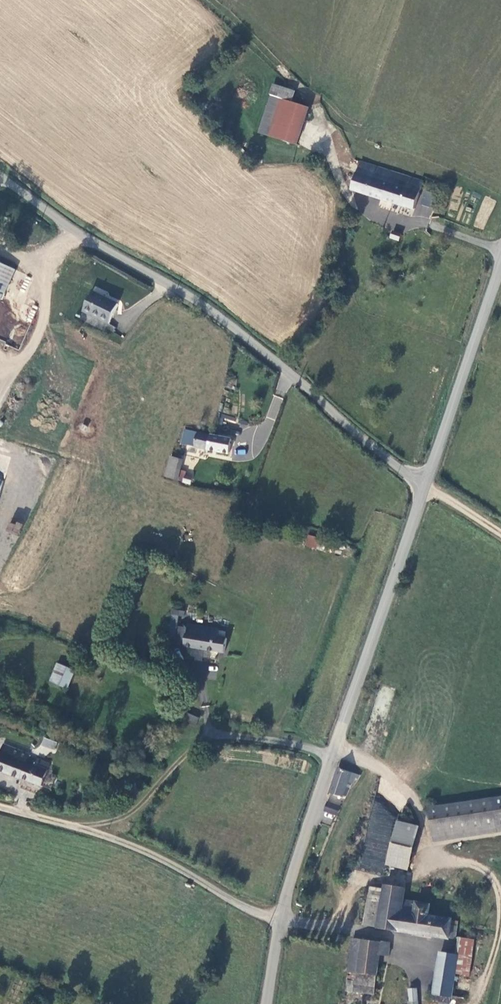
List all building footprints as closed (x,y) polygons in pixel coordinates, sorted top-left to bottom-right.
[(305,113),(278,104),(266,140),(295,149),(305,113)] [(415,210),(417,205),(422,188),(424,182),(363,162),(355,189),(415,210)] [(422,188),(417,205),(432,210),(438,194),(422,188)] [(488,219),(496,200),(485,196),(477,214),(488,219)] [(401,240),(403,233),(394,231),(392,239),(401,240)] [(2,300),(13,278),(0,272),(0,299),(2,300)] [(328,291),(331,290),(333,287),(333,283),(332,281),(329,280),(326,281),(325,283),(324,286),(325,289),(328,291)] [(115,311),(90,298),(80,318),(105,331),(115,311)] [(176,448),(189,451),(193,437),(179,434),(176,448)] [(224,458),(227,444),(211,441),(193,437),(189,451),(224,458)] [(178,466),(166,463),(160,482),(173,485),(178,466)] [(18,536),(22,525),(10,520),(5,531),(18,536)] [(304,545),(316,549),(320,538),(308,534),(304,545)] [(184,625),(184,628),(176,627),(175,643),(183,644),(183,646),(189,646),(224,649),(225,634),(216,634),(216,627),(184,625)] [(67,675),(50,667),(42,686),(59,693),(67,675)] [(179,720),(190,725),(193,718),(182,714),(179,720)] [(41,737),(38,751),(54,755),(57,741),(41,737)] [(0,751),(0,779),(14,784),(15,783),(36,791),(42,775),(28,770),(27,772),(19,769),(21,764),(23,759),(0,751)] [(362,776),(340,767),(332,795),(344,797),(350,782),(355,784),(358,778),(360,779),(362,776)] [(431,809),(438,841),(500,832),(500,798),(431,809)] [(341,806),(330,802),(327,811),(337,815),(341,806)] [(420,828),(399,822),(387,865),(408,871),(420,828)] [(449,937),(454,938),(456,928),(451,927),(452,922),(428,918),(430,905),(403,901),(405,889),(384,886),(384,890),(372,888),(365,927),(449,940),(449,937)] [(381,944),(353,939),(351,957),(348,973),(346,997),(374,1001),(380,957),(381,944)] [(461,939),(456,957),(458,957),(455,974),(469,976),(474,957),(476,942),(461,939)] [(391,946),(381,944),(380,957),(389,958),(391,946)] [(441,954),(435,994),(451,998),(455,974),(458,957),(456,957),(441,954)] [(396,989),(394,991),(395,994),(396,995),(399,996),(401,995),(403,993),(402,990),(401,988),(398,987),(396,989)] [(411,1003),(414,1003),(419,1003),(418,991),(410,992),(411,1003)] [(451,998),(435,994),(434,1000),(451,1003),(451,998)]
